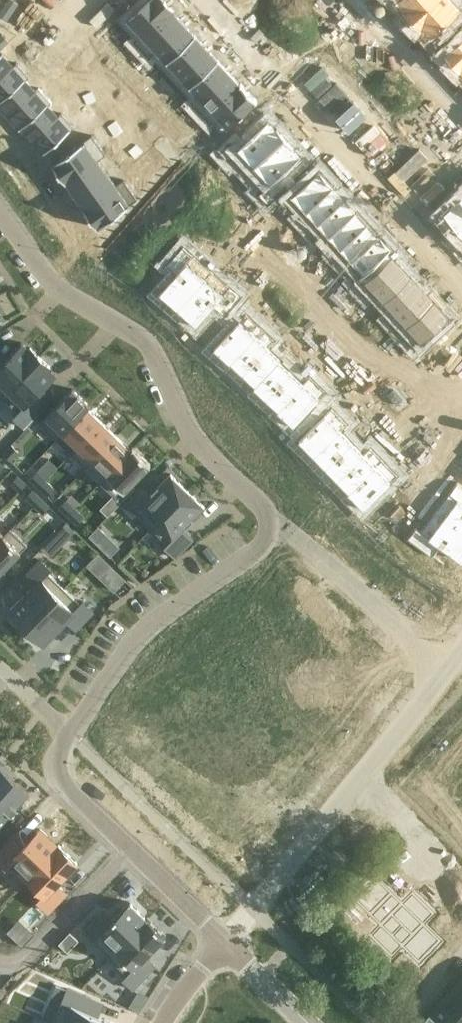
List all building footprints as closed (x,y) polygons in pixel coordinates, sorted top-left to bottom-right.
[(5,6),(13,12),(19,3),(14,0),(9,0),(5,6)] [(129,19),(144,35),(144,36),(172,10),(173,11),(174,10),(165,0),(150,0),(129,19)] [(396,0),(397,1),(404,8),(402,10),(412,20),(433,0),(396,0)] [(412,20),(421,30),(422,28),(429,36),(428,36),(430,37),(453,15),(461,25),(461,24),(461,0),(433,0),(412,20)] [(0,13),(0,15),(7,20),(13,12),(5,6),(0,13)] [(144,35),(136,42),(149,56),(156,49),(156,48),(184,22),(173,11),(172,10),(144,36),(144,35)] [(184,22),(156,48),(156,49),(167,61),(195,35),(184,22)] [(0,36),(0,46),(2,48),(10,41),(3,33),(0,36)] [(30,35),(22,42),(31,51),(38,45),(30,35)] [(195,35),(167,61),(178,73),(207,47),(195,35)] [(443,53),(460,70),(461,69),(460,69),(461,67),(461,36),(445,52),(445,51),(443,53)] [(38,45),(31,51),(38,59),(45,52),(38,45)] [(207,47),(178,73),(190,85),(218,59),(207,47)] [(0,55),(0,79),(14,66),(3,54),(4,54),(3,53),(0,55)] [(106,54),(98,61),(107,70),(115,63),(106,54)] [(86,56),(78,63),(85,70),(93,64),(86,56)] [(58,58),(51,65),(58,72),(65,66),(58,58)] [(218,59),(190,85),(200,97),(201,98),(229,72),(218,59)] [(93,64),(85,70),(92,78),(100,71),(93,64)] [(0,79),(0,101),(26,78),(25,78),(14,66),(0,79)] [(119,68),(112,75),(119,83),(126,76),(119,68)] [(200,97),(194,103),(206,116),(241,84),(240,83),(229,72),(201,98),(200,97)] [(126,76),(119,83),(126,90),(133,83),(126,76)] [(0,101),(0,104),(10,115),(36,91),(26,79),(26,78),(0,101)] [(241,84),(206,116),(221,133),(228,127),(256,101),(257,100),(241,82),(240,83),(241,84)] [(111,83),(103,90),(112,99),(119,92),(111,83)] [(36,91),(10,115),(20,127),(19,129),(48,104),(48,103),(47,103),(36,91)] [(142,93),(134,100),(141,107),(149,101),(142,93)] [(149,101),(141,107),(148,115),(156,108),(149,101)] [(48,104),(19,129),(19,130),(21,128),(32,140),(59,116),(48,104)] [(138,113),(131,119),(140,129),(147,122),(138,113)] [(59,116),(32,140),(43,152),(42,153),(44,154),(71,129),(70,128),(59,116)] [(165,118),(157,124),(164,132),(172,125),(165,118)] [(236,131),(217,148),(227,159),(231,155),(247,173),(287,136),(277,126),(276,127),(269,120),(270,119),(269,118),(268,118),(245,140),(236,131)] [(147,122),(140,129),(147,136),(154,130),(147,122)] [(172,125),(164,132),(171,140),(179,133),(172,125)] [(85,140),(52,163),(66,182),(67,182),(66,180),(97,159),(98,159),(106,154),(92,135),(85,140)] [(287,136),(247,173),(263,190),(259,193),(269,204),(288,186),(279,177),(303,155),(301,154),(294,147),(296,146),(287,136)] [(163,140),(156,146),(163,154),(170,147),(163,140)] [(170,147),(163,154),(172,164),(179,157),(170,147)] [(188,152),(181,158),(189,168),(197,161),(188,152)] [(97,159),(66,180),(67,182),(76,194),(107,172),(98,159),(97,159)] [(320,168),(290,195),(291,196),(292,196),(305,210),(306,211),(334,185),(335,186),(336,185),(335,184),(320,168)] [(107,172),(76,194),(85,207),(85,208),(117,186),(116,185),(107,172)] [(85,207),(84,208),(97,227),(125,208),(132,218),(142,206),(137,199),(124,180),(116,185),(117,186),(85,208),(85,207)] [(305,210),(298,217),(311,230),(318,224),(317,223),(346,197),(335,186),(334,185),(306,211),(305,210)] [(442,212),(451,222),(460,232),(451,241),(461,253),(461,197),(459,194),(450,203),(451,205),(442,212)] [(346,197),(317,223),(318,224),(328,235),(328,236),(329,236),(357,210),(346,197)] [(329,236),(340,247),(340,248),(368,222),(357,210),(329,236)] [(340,247),(333,254),(345,268),(352,261),(352,260),(380,234),(379,234),(368,222),(340,248),(340,247)] [(254,223),(247,229),(256,239),(263,232),(254,223)] [(380,234),(352,260),(352,261),(363,272),(363,273),(388,250),(389,250),(393,247),(380,233),(379,234),(380,234)] [(281,243),(274,250),(281,257),(288,251),(281,243)] [(159,291),(158,292),(178,309),(212,269),(194,254),(184,244),(167,264),(176,272),(160,291),(159,291)] [(359,275),(353,281),(366,295),(373,289),(372,288),(400,262),(389,250),(388,250),(363,273),(363,272),(360,275),(359,275)] [(288,251),(281,257),(288,265),(295,258),(288,251)] [(400,262),(372,288),(373,289),(383,300),(383,301),(412,274),(411,274),(400,262)] [(304,268),(297,275),(304,282),(311,275),(304,268)] [(212,269),(178,309),(197,326),(198,324),(197,324),(214,305),(224,314),(241,294),(230,285),(212,269)] [(412,274),(383,301),(384,301),(394,312),(395,313),(423,287),(412,275),(412,274)] [(311,275),(304,282),(311,290),(318,283),(311,275)] [(291,279),(284,286),(291,294),(299,288),(291,279)] [(394,312),(387,318),(399,331),(435,299),(434,298),(434,299),(423,287),(395,313),(394,312)] [(299,288),(291,294),(299,303),(307,296),(299,288)] [(327,293),(320,299),(327,307),(334,300),(327,293)] [(435,299),(399,331),(414,348),(421,342),(450,315),(449,314),(448,314),(435,300),(435,299)] [(334,300),(327,307),(333,314),(341,308),(334,300)] [(316,306),(308,313),(315,320),(323,313),(316,306)] [(214,346),(212,347),(230,363),(231,363),(230,362),(263,327),(246,312),(240,318),(214,346)] [(323,313),(315,320),(322,328),(330,321),(323,313)] [(350,317),(343,324),(350,332),(357,325),(350,317)] [(357,325),(350,332),(356,339),(364,332),(357,325)] [(263,327),(230,362),(231,363),(242,373),(269,345),(269,346),(276,339),(263,327)] [(339,331),(331,338),(338,345),(346,338),(339,331)] [(346,338),(338,345),(345,353),(353,346),(346,338)] [(2,396),(40,357),(30,347),(29,349),(22,342),(9,355),(0,364),(0,394),(2,396)] [(373,342),(365,349),(373,357),(381,351),(373,342)] [(269,345),(242,373),(254,384),(255,385),(279,359),(280,359),(282,357),(280,356),(269,346),(269,345)] [(381,351),(373,357),(381,366),(389,359),(381,351)] [(40,357),(2,396),(18,412),(14,417),(24,427),(42,408),(32,399),(44,388),(56,375),(49,368),(50,366),(40,357)] [(254,384),(252,386),(254,388),(254,387),(266,398),(292,370),(280,359),(279,359),(255,385),(254,384)] [(292,370),(266,398),(277,409),(278,410),(304,382),(303,381),(292,370)] [(277,409),(276,410),(294,426),(321,397),(327,390),(310,374),(303,381),(304,382),(278,410),(277,409)] [(73,388),(39,422),(56,439),(87,407),(88,408),(90,405),(73,388)] [(380,400),(373,406),(380,414),(387,407),(380,400)] [(325,412),(297,440),(298,441),(299,440),(313,455),(313,456),(341,429),(342,430),(348,423),(332,406),(325,412)] [(87,407),(56,439),(71,453),(102,422),(88,408),(87,407)] [(387,407),(380,414),(387,421),(394,415),(387,407)] [(102,422),(71,453),(86,468),(93,461),(92,461),(117,436),(102,422)] [(403,425),(395,432),(403,440),(411,433),(403,425)] [(449,433),(456,440),(461,435),(461,432),(456,426),(449,433)] [(313,456),(314,456),(325,468),(353,441),(342,430),(341,429),(313,456)] [(86,468),(85,469),(98,482),(100,481),(106,474),(107,475),(131,450),(130,449),(117,436),(92,461),(93,461),(86,468)] [(436,436),(428,444),(434,452),(443,444),(436,436)] [(353,441),(325,468),(326,468),(336,479),(337,480),(364,453),(363,452),(353,441)] [(428,444),(419,452),(426,459),(434,452),(428,444)] [(364,453),(337,480),(348,491),(349,492),(383,458),(370,445),(363,452),(364,453)] [(10,446),(3,453),(12,461),(19,454),(10,446)] [(106,474),(100,481),(117,498),(151,464),(133,447),(130,449),(131,450),(107,475),(106,474)] [(348,491),(347,492),(364,509),(365,508),(392,481),(399,474),(383,458),(349,492),(348,491)] [(37,471),(30,479),(39,487),(46,480),(37,471)] [(140,486),(122,505),(133,515),(135,512),(151,528),(188,490),(171,473),(149,496),(140,486)] [(18,475),(11,482),(20,491),(27,483),(18,475)] [(46,480),(39,487),(47,495),(54,488),(46,480)] [(441,516),(461,531),(461,484),(456,480),(447,491),(455,497),(441,516)] [(32,489),(25,496),(34,505),(41,497),(32,489)] [(188,490),(151,528),(168,543),(165,546),(175,556),(193,538),(184,529),(205,506),(188,490)] [(41,497),(34,505),(43,513),(50,506),(41,497)] [(67,500),(59,507),(68,515),(75,508),(67,500)] [(75,508),(68,515),(77,524),(84,516),(75,508)] [(411,540),(432,556),(439,545),(461,561),(461,560),(461,531),(441,516),(427,535),(419,529),(411,540)] [(98,523),(88,533),(97,541),(106,532),(98,523)] [(27,545),(10,528),(4,535),(4,536),(0,540),(0,573),(27,545)] [(32,587),(10,609),(27,625),(64,588),(48,572),(51,569),(40,559),(22,577),(32,587)] [(113,566),(101,578),(115,590),(126,579),(113,566)] [(64,588),(27,625),(44,642),(66,620),(75,629),(79,626),(93,611),(83,600),(80,603),(64,588)] [(302,650),(285,669),(296,679),(302,672),(319,687),(320,687),(348,655),(347,654),(329,638),(312,658),(302,650)] [(188,677),(182,684),(191,693),(198,686),(188,677)] [(198,686),(191,693),(199,700),(206,692),(198,686)] [(154,700),(120,735),(137,751),(138,750),(137,750),(170,715),(154,700)] [(207,701),(200,709),(208,716),(214,708),(207,701)] [(170,715),(137,750),(138,750),(149,761),(182,727),(170,715)] [(224,717),(218,724),(225,731),(232,724),(224,717)] [(232,724),(225,731),(233,738),(240,730),(232,724)] [(250,739),(243,747),(251,753),(257,746),(250,739)] [(257,746),(251,753),(259,760),(265,753),(257,746)] [(270,757),(263,765),(273,773),(280,766),(270,757)] [(30,793),(0,767),(0,827),(30,793)] [(0,852),(0,862),(5,867),(9,864),(26,881),(29,878),(28,877),(59,846),(58,845),(49,836),(41,828),(22,847),(13,839),(0,852)] [(59,846),(28,877),(29,878),(45,894),(38,901),(49,911),(67,892),(57,883),(78,862),(59,844),(58,845),(59,846)] [(362,889),(353,898),(381,925),(370,936),(393,958),(403,947),(420,964),(429,955),(430,955),(434,951),(433,950),(442,941),(425,925),(435,914),(413,892),(403,903),(375,875),(366,884),(365,884),(361,888),(362,889)] [(102,912),(84,930),(94,940),(110,956),(111,957),(118,950),(147,919),(146,918),(131,903),(130,901),(111,921),(102,912)] [(110,956),(109,957),(127,974),(123,978),(133,988),(155,965),(146,956),(165,936),(167,936),(147,917),(146,918),(147,919),(118,950),(111,957),(110,956)] [(422,1022),(461,1022),(461,976),(422,1022)] [(53,1022),(54,1022),(110,1022),(111,1021),(86,1010),(92,998),(68,988),(62,1001),(53,1022)] [(140,989),(135,996),(145,1002),(150,996),(140,989)]
